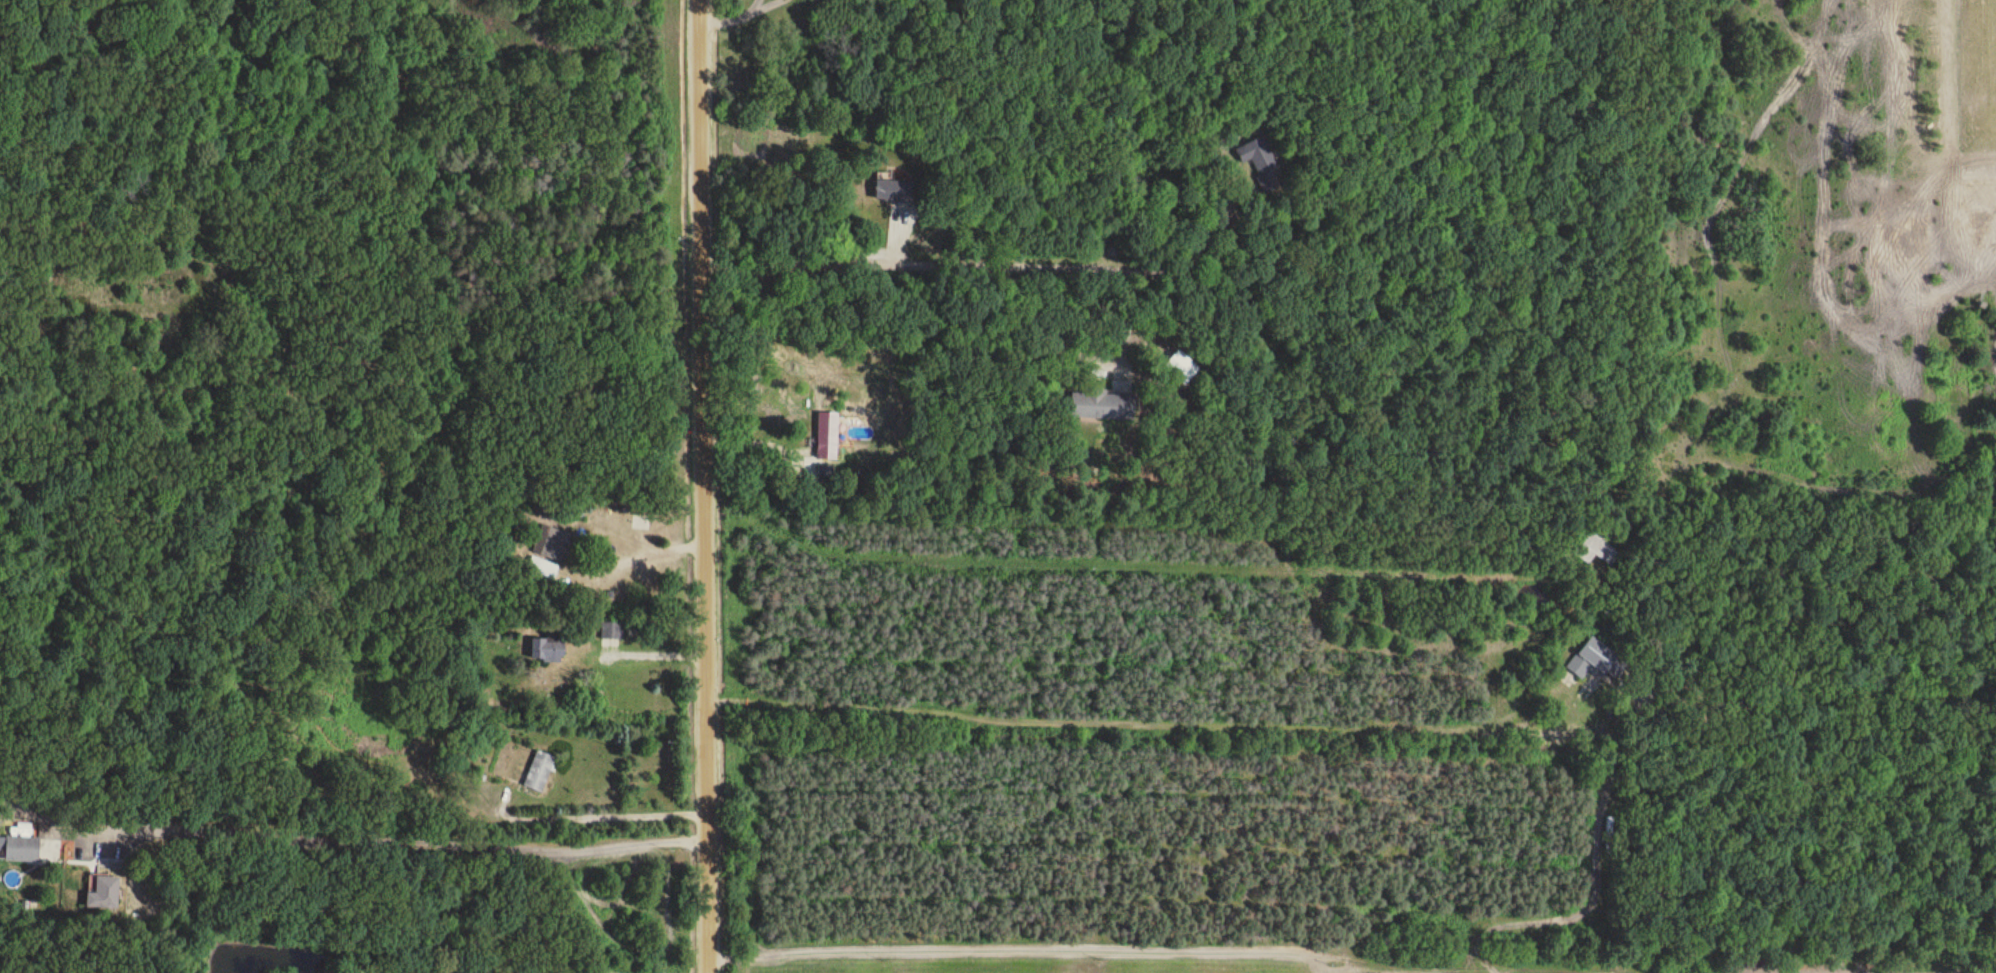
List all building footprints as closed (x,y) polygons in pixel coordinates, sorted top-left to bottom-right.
[(1266,190),(1280,184),(1274,169),(1279,167),(1265,134),(1237,146),(1243,161),(1252,157),(1266,190)] [(876,199),(913,201),(914,179),(877,177),(876,199)] [(1135,391),(1072,390),(1072,417),(1134,418),(1135,391)] [(836,458),(838,411),(820,411),(818,458),(836,458)] [(562,560),(571,532),(542,523),(533,551),(562,560)] [(1597,553),(1611,564),(1621,549),(1592,529),(1576,552),(1590,563),(1597,553)] [(553,585),(560,564),(532,555),(525,576),(553,585)] [(604,638),(623,638),(623,621),(604,621),(604,638)] [(1568,666),(1584,678),(1590,670),(1602,678),(1608,669),(1618,676),(1629,660),(1591,633),(1568,666)] [(533,660),(566,660),(566,636),(533,636),(533,660)] [(557,755),(538,749),(525,784),(543,791),(557,755)] [(41,836),(7,836),(7,860),(41,860),(41,836)] [(119,875),(97,875),(97,908),(119,908),(119,875)]
